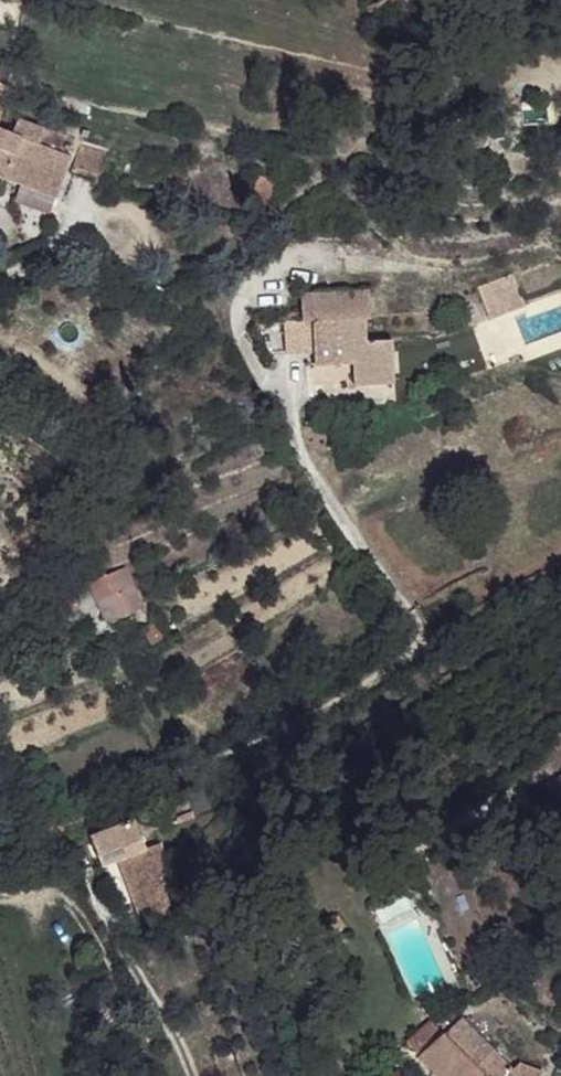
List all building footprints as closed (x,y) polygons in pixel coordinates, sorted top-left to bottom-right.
[(60,96),(51,95),(51,103),(59,104),(60,96)] [(0,131),(0,178),(57,199),(71,158),(42,145),(47,129),(21,121),(13,136),(0,131)] [(86,132),(84,139),(90,141),(92,134),(86,132)] [(84,145),(76,172),(102,181),(104,176),(110,158),(111,153),(89,146),(84,145)] [(133,166),(110,158),(104,176),(128,185),(133,166)] [(272,182),(257,180),(253,210),(260,211),(262,204),(268,204),(272,182)] [(379,295),(311,297),(312,322),(312,323),(322,323),(322,355),(322,368),(366,368),(366,384),(366,386),(402,387),(401,345),(375,345),(374,322),(381,322),(379,295)] [(547,304),(515,308),(519,340),(552,336),(547,304)] [(294,323),(294,355),(322,355),(322,323),(312,323),(312,322),(294,323)] [(294,355),(294,323),(263,325),(274,355),(294,355)] [(366,368),(322,368),(323,384),(366,384),(366,368)] [(123,569),(91,586),(100,604),(133,588),(123,569)] [(133,588),(100,604),(105,615),(111,626),(144,609),(133,588)] [(68,589),(51,602),(63,619),(78,607),(68,589)] [(131,819),(92,837),(104,864),(120,859),(145,850),(131,819)] [(145,850),(120,859),(142,911),(167,901),(159,885),(150,859),(145,850)] [(161,855),(150,859),(159,885),(167,881),(164,874),(170,871),(161,855)] [(49,857),(43,861),(45,869),(54,864),(49,857)] [(167,901),(142,911),(150,926),(174,917),(167,901)] [(405,1045),(435,1075),(540,1075),(540,1073),(519,1064),(509,1071),(462,1019),(443,1038),(428,1022),(405,1045)]
